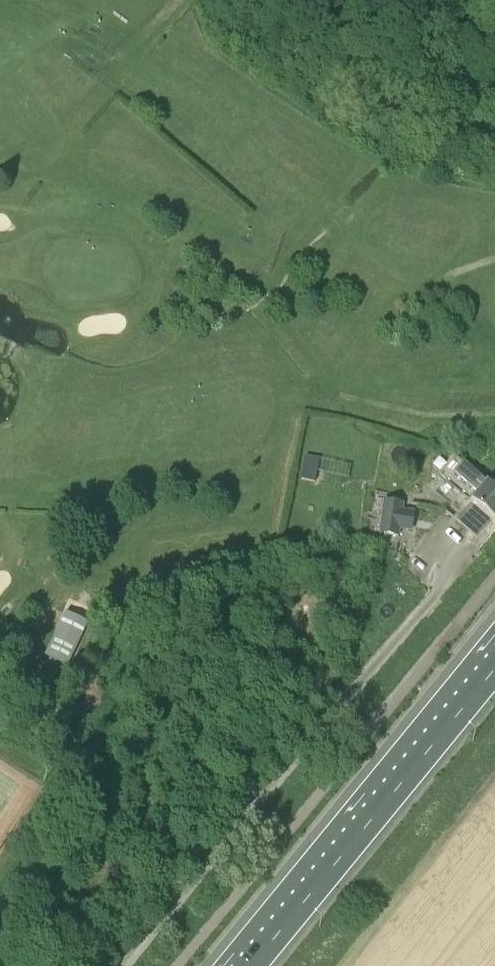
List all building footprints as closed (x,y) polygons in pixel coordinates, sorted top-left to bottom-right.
[(317,477),(319,455),(306,454),(304,477),(317,477)] [(486,483),(487,483),(463,463),(454,475),(479,495),(456,520),(477,539),(492,521),(494,523),(494,490),(486,483)] [(406,547),(412,497),(375,492),(369,543),(406,547)] [(65,613),(45,656),(68,667),(88,623),(65,613)]
